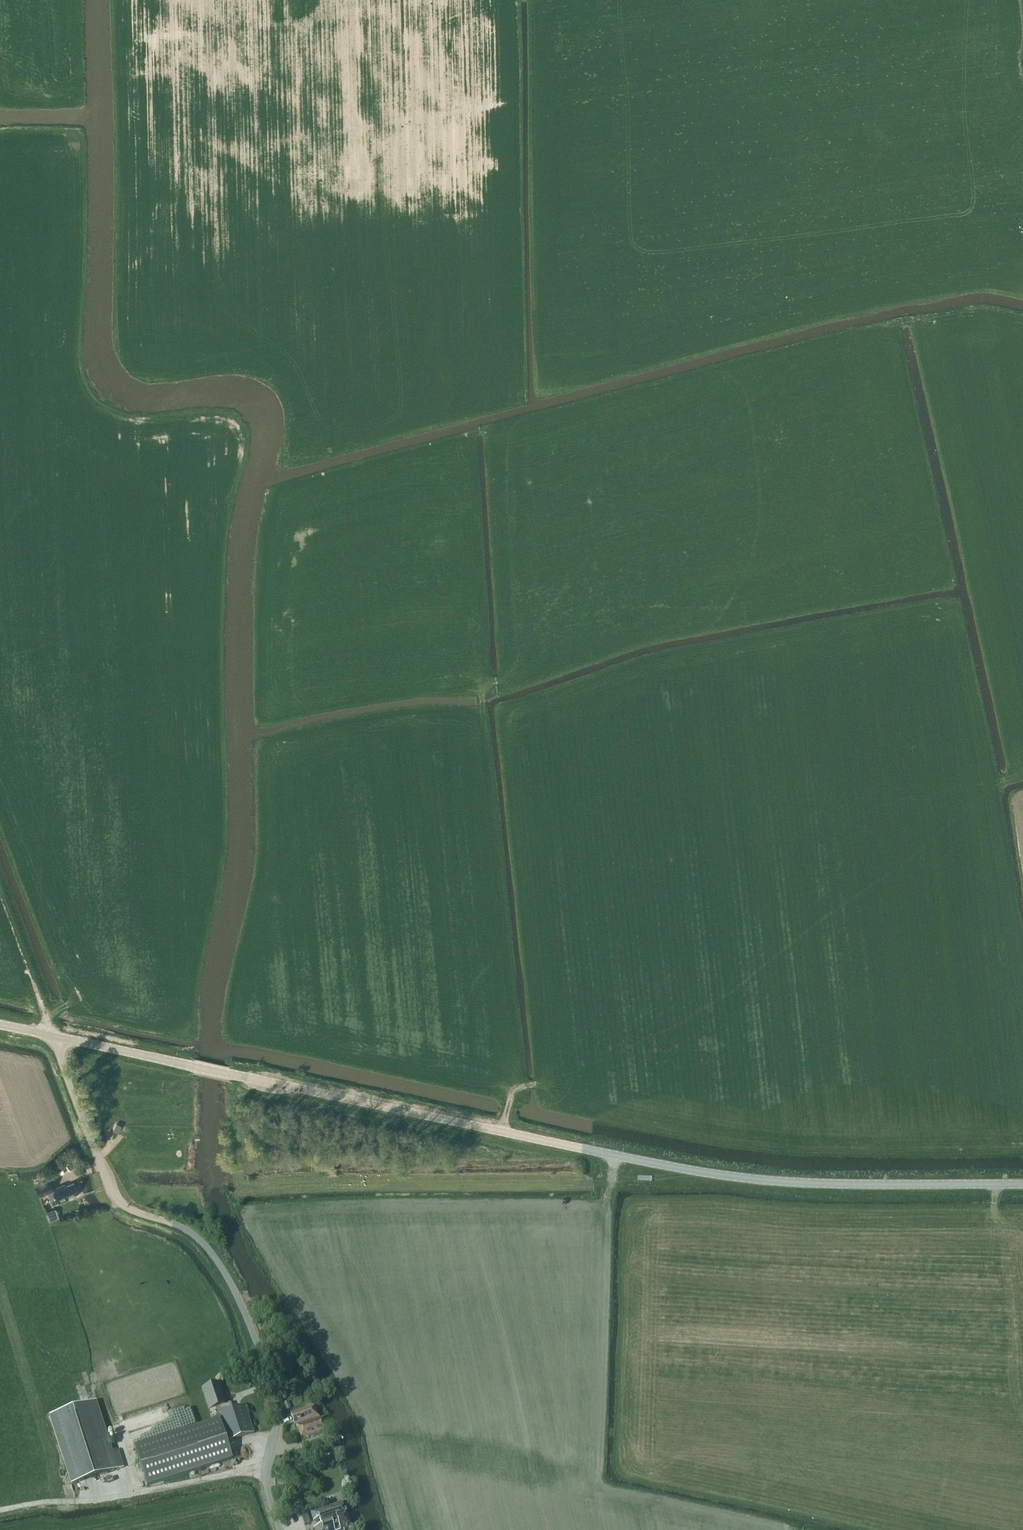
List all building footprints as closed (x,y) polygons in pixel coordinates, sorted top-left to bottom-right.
[(116,1117),(105,1128),(113,1135),(124,1125),(116,1117)] [(68,1196),(78,1192),(74,1181),(65,1185),(64,1183),(53,1188),(49,1180),(35,1186),(40,1196),(48,1193),(52,1204),(58,1201),(58,1203),(69,1198),(68,1196)] [(93,1191),(85,1193),(87,1201),(95,1199),(93,1191)] [(216,1408),(220,1419),(134,1447),(147,1486),(232,1459),(227,1442),(254,1433),(245,1406),(233,1410),(231,1403),(226,1404),(219,1384),(202,1389),(209,1410),(216,1408)] [(95,1401),(49,1416),(71,1484),(117,1469),(95,1401)] [(295,1425),(296,1425),(319,1417),(315,1406),(309,1408),(291,1414),(295,1425)] [(319,1432),(326,1429),(323,1418),(319,1420),(319,1417),(296,1425),(302,1440),(320,1434),(319,1432)] [(341,1529),(352,1526),(344,1502),(311,1512),(314,1520),(319,1519),(321,1525),(316,1526),(317,1529),(320,1529),(323,1529),(341,1529)]
